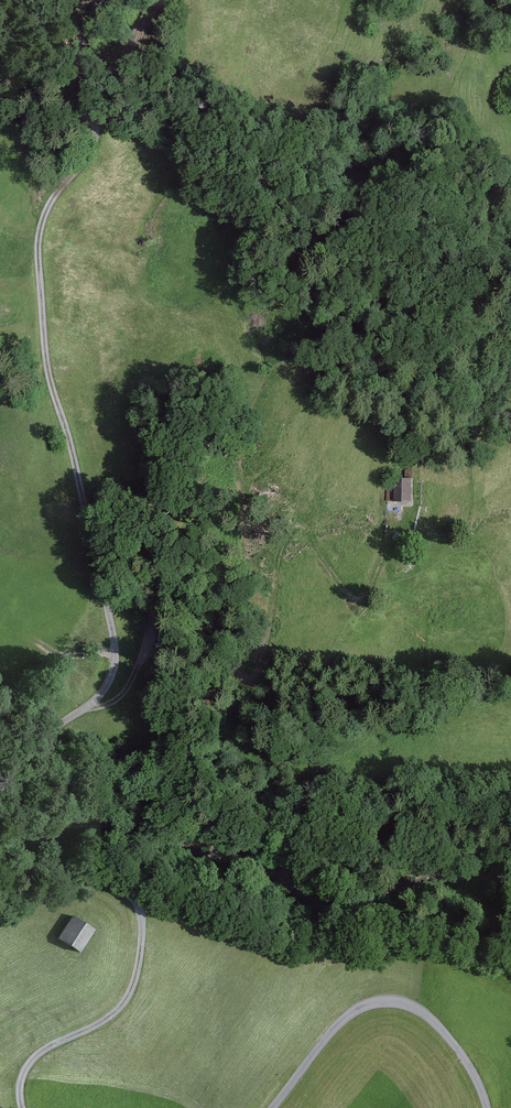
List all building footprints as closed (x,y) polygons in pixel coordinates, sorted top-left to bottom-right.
[(405,470),(405,478),(387,478),(388,502),(398,502),(398,506),(414,506),(413,470),(405,470)] [(85,933),(65,918),(49,940),(70,954),(85,933)]
